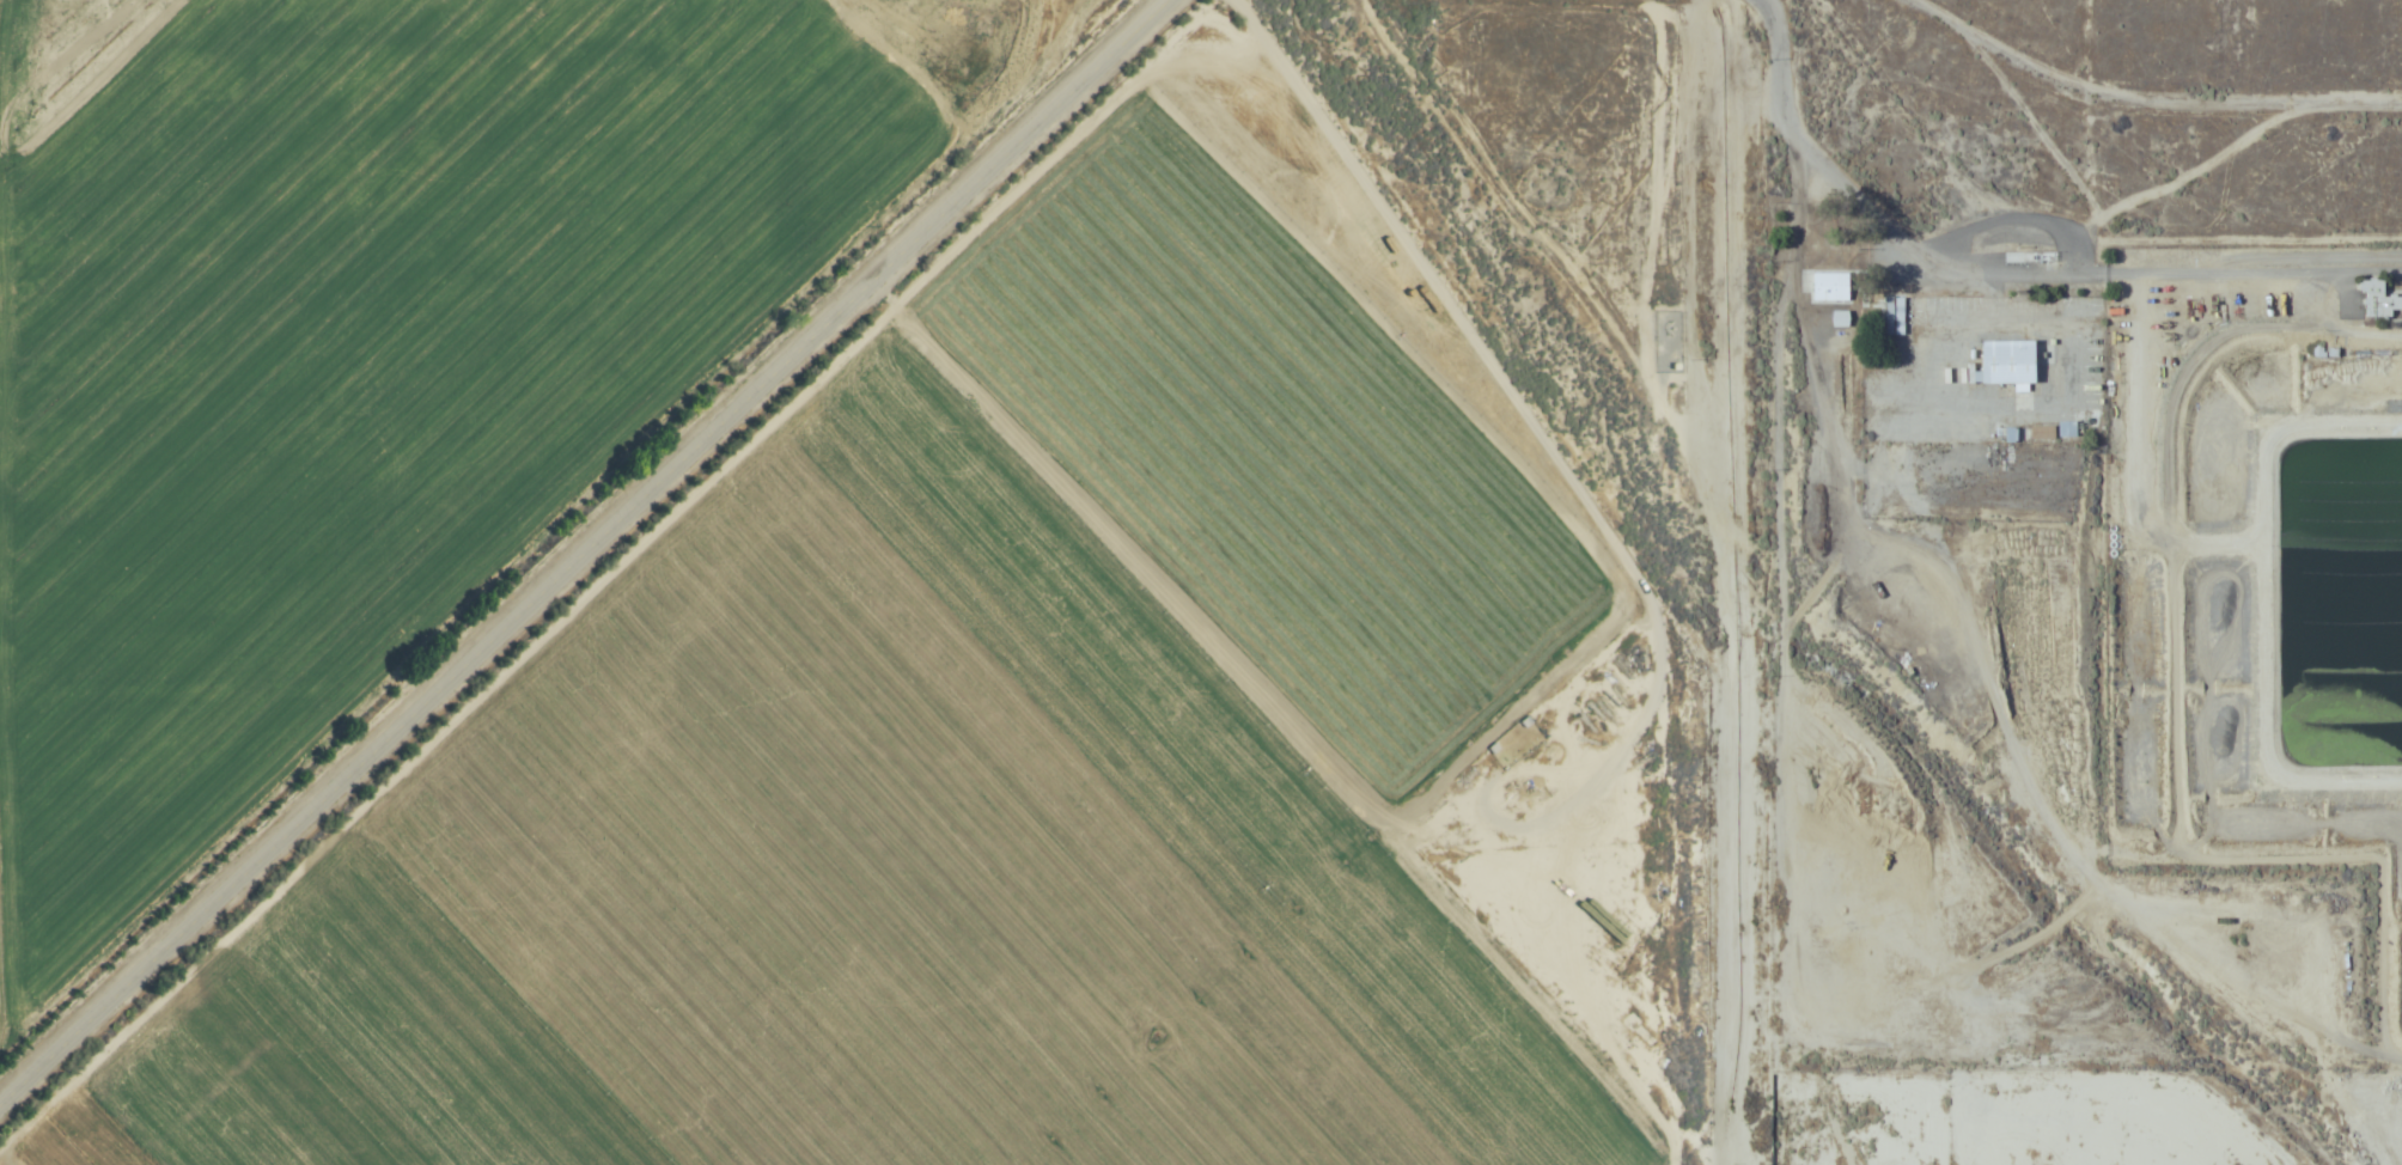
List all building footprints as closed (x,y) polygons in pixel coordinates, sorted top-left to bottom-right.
[(1849,272),(1810,272),(1810,302),(1849,302),(1849,272)] [(2386,295),(2386,279),(2362,279),(2362,319),(2401,319),(2401,295),(2386,295)] [(1904,297),(1885,297),(1885,335),(1904,335),(1904,297)] [(2038,382),(2038,340),(1981,341),(1981,366),(1968,366),(1968,383),(2038,382)]
